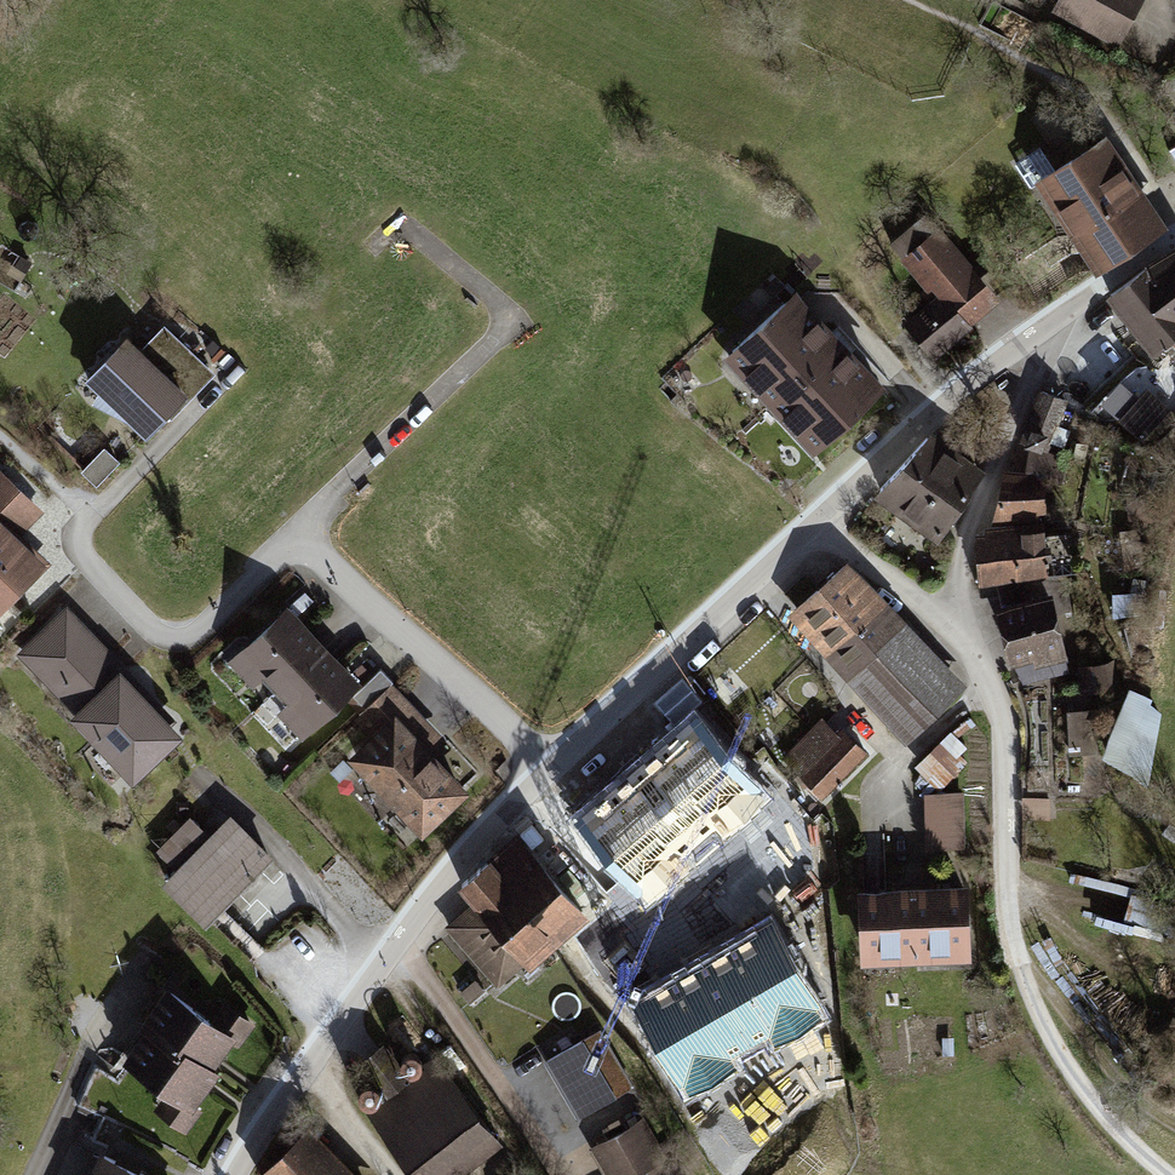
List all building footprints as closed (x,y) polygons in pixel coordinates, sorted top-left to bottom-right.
[(1051,10),(1118,46),(1143,0),(1056,0),(1051,10)] [(1108,131),(1034,179),(1095,273),(1169,226),(1108,131)] [(899,257),(924,288),(931,297),(941,288),(970,323),(1005,295),(970,253),(966,256),(939,224),(937,226),(925,211),(889,240),(901,255),(899,257)] [(1106,293),(1150,355),(1174,337),(1174,244),(1106,293)] [(972,325),(970,323),(941,288),(931,297),(924,288),(919,292),(926,301),(902,320),(932,357),(972,325)] [(884,387),(794,289),(723,355),(813,453),(884,387)] [(128,338),(85,381),(147,441),(213,374),(164,327),(141,350),(128,338)] [(1069,399),(1039,387),(1018,438),(1024,441),(1041,447),(1049,450),(1051,444),(1058,426),(1069,399)] [(1111,392),(1093,411),(1110,426),(1119,416),(1144,439),(1171,410),(1147,387),(1127,407),(1111,392)] [(1070,430),(1058,426),(1051,444),(1063,448),(1070,430)] [(986,469),(932,430),(873,494),(937,541),(986,469)] [(1046,513),(1047,483),(1065,486),(1069,454),(1028,449),(1025,471),(1002,467),(990,523),(1037,520),(1037,513),(1046,513)] [(0,472),(0,612),(43,563),(21,540),(44,515),(0,472)] [(1044,519),(1037,520),(990,523),(983,523),(983,528),(974,529),(977,581),(1047,577),(1044,519)] [(848,631),(886,598),(847,555),(810,589),(848,631)] [(823,654),(848,631),(810,589),(785,612),(823,654)] [(1052,589),(995,601),(1008,661),(1012,660),(1022,682),(1068,671),(1065,657),(1067,656),(1052,589)] [(823,654),(844,677),(875,649),(873,647),(905,619),(886,598),(848,631),(823,654)] [(324,646),(288,608),(228,664),(253,690),(263,680),(275,692),(324,646)] [(177,721),(69,609),(19,657),(74,715),(70,719),(134,785),(183,738),(171,726),(177,721)] [(966,686),(905,619),(873,647),(875,649),(844,677),(903,742),(966,686)] [(277,715),(302,742),(362,686),(324,646),(275,692),(287,706),(277,715)] [(1082,664),(1084,694),(1113,693),(1111,663),(1082,664)] [(393,684),(356,719),(374,738),(351,760),(426,839),(474,793),(431,748),(443,736),(393,684)] [(1122,697),(1108,775),(1152,783),(1165,705),(1122,697)] [(1092,711),(1070,712),(1071,752),(1093,751),(1092,711)] [(835,730),(821,716),(781,756),(821,796),(867,750),(841,724),(835,730)] [(575,825),(648,908),(689,872),(679,861),(714,830),(723,840),(768,801),(698,719),(575,825)] [(942,741),(920,766),(943,787),(965,762),(942,741)] [(963,791),(923,792),(924,849),(965,848),(963,791)] [(218,915),(274,859),(231,816),(162,885),(205,928),(218,915)] [(518,831),(490,856),(563,938),(592,914),(518,831)] [(532,966),(563,938),(490,856),(458,883),(473,900),(444,926),(498,987),(528,961),(532,966)] [(968,884),(911,886),(915,964),(971,962),(968,884)] [(859,966),(915,964),(911,886),(856,888),(859,966)] [(772,925),(631,1004),(684,1098),(825,1019),(772,925)] [(130,1021),(141,1031),(211,1088),(220,1077),(207,1066),(230,1038),(163,982),(130,1021)] [(195,1107),(211,1088),(141,1031),(117,1060),(161,1097),(151,1109),(186,1138),(205,1115),(195,1107)] [(632,1087),(598,1032),(545,1064),(578,1120),(632,1087)] [(360,1060),(386,1095),(366,1110),(414,1174),(461,1174),(505,1142),(439,1055),(408,1078),(382,1043),(360,1060)] [(401,1059),(401,1062),(402,1065),(404,1068),(407,1070),(410,1072),(414,1072),(417,1071),(420,1069),(422,1066),(423,1063),(423,1059),(422,1056),(420,1053),(418,1051),(414,1050),(411,1050),(408,1051),(405,1053),(402,1055),(401,1059)] [(674,1160),(670,1162),(644,1116),(588,1147),(604,1174),(683,1174),(674,1160)] [(311,1124),(256,1174),(359,1174),(311,1124)] [(92,1174),(146,1174),(102,1154),(92,1174)]
